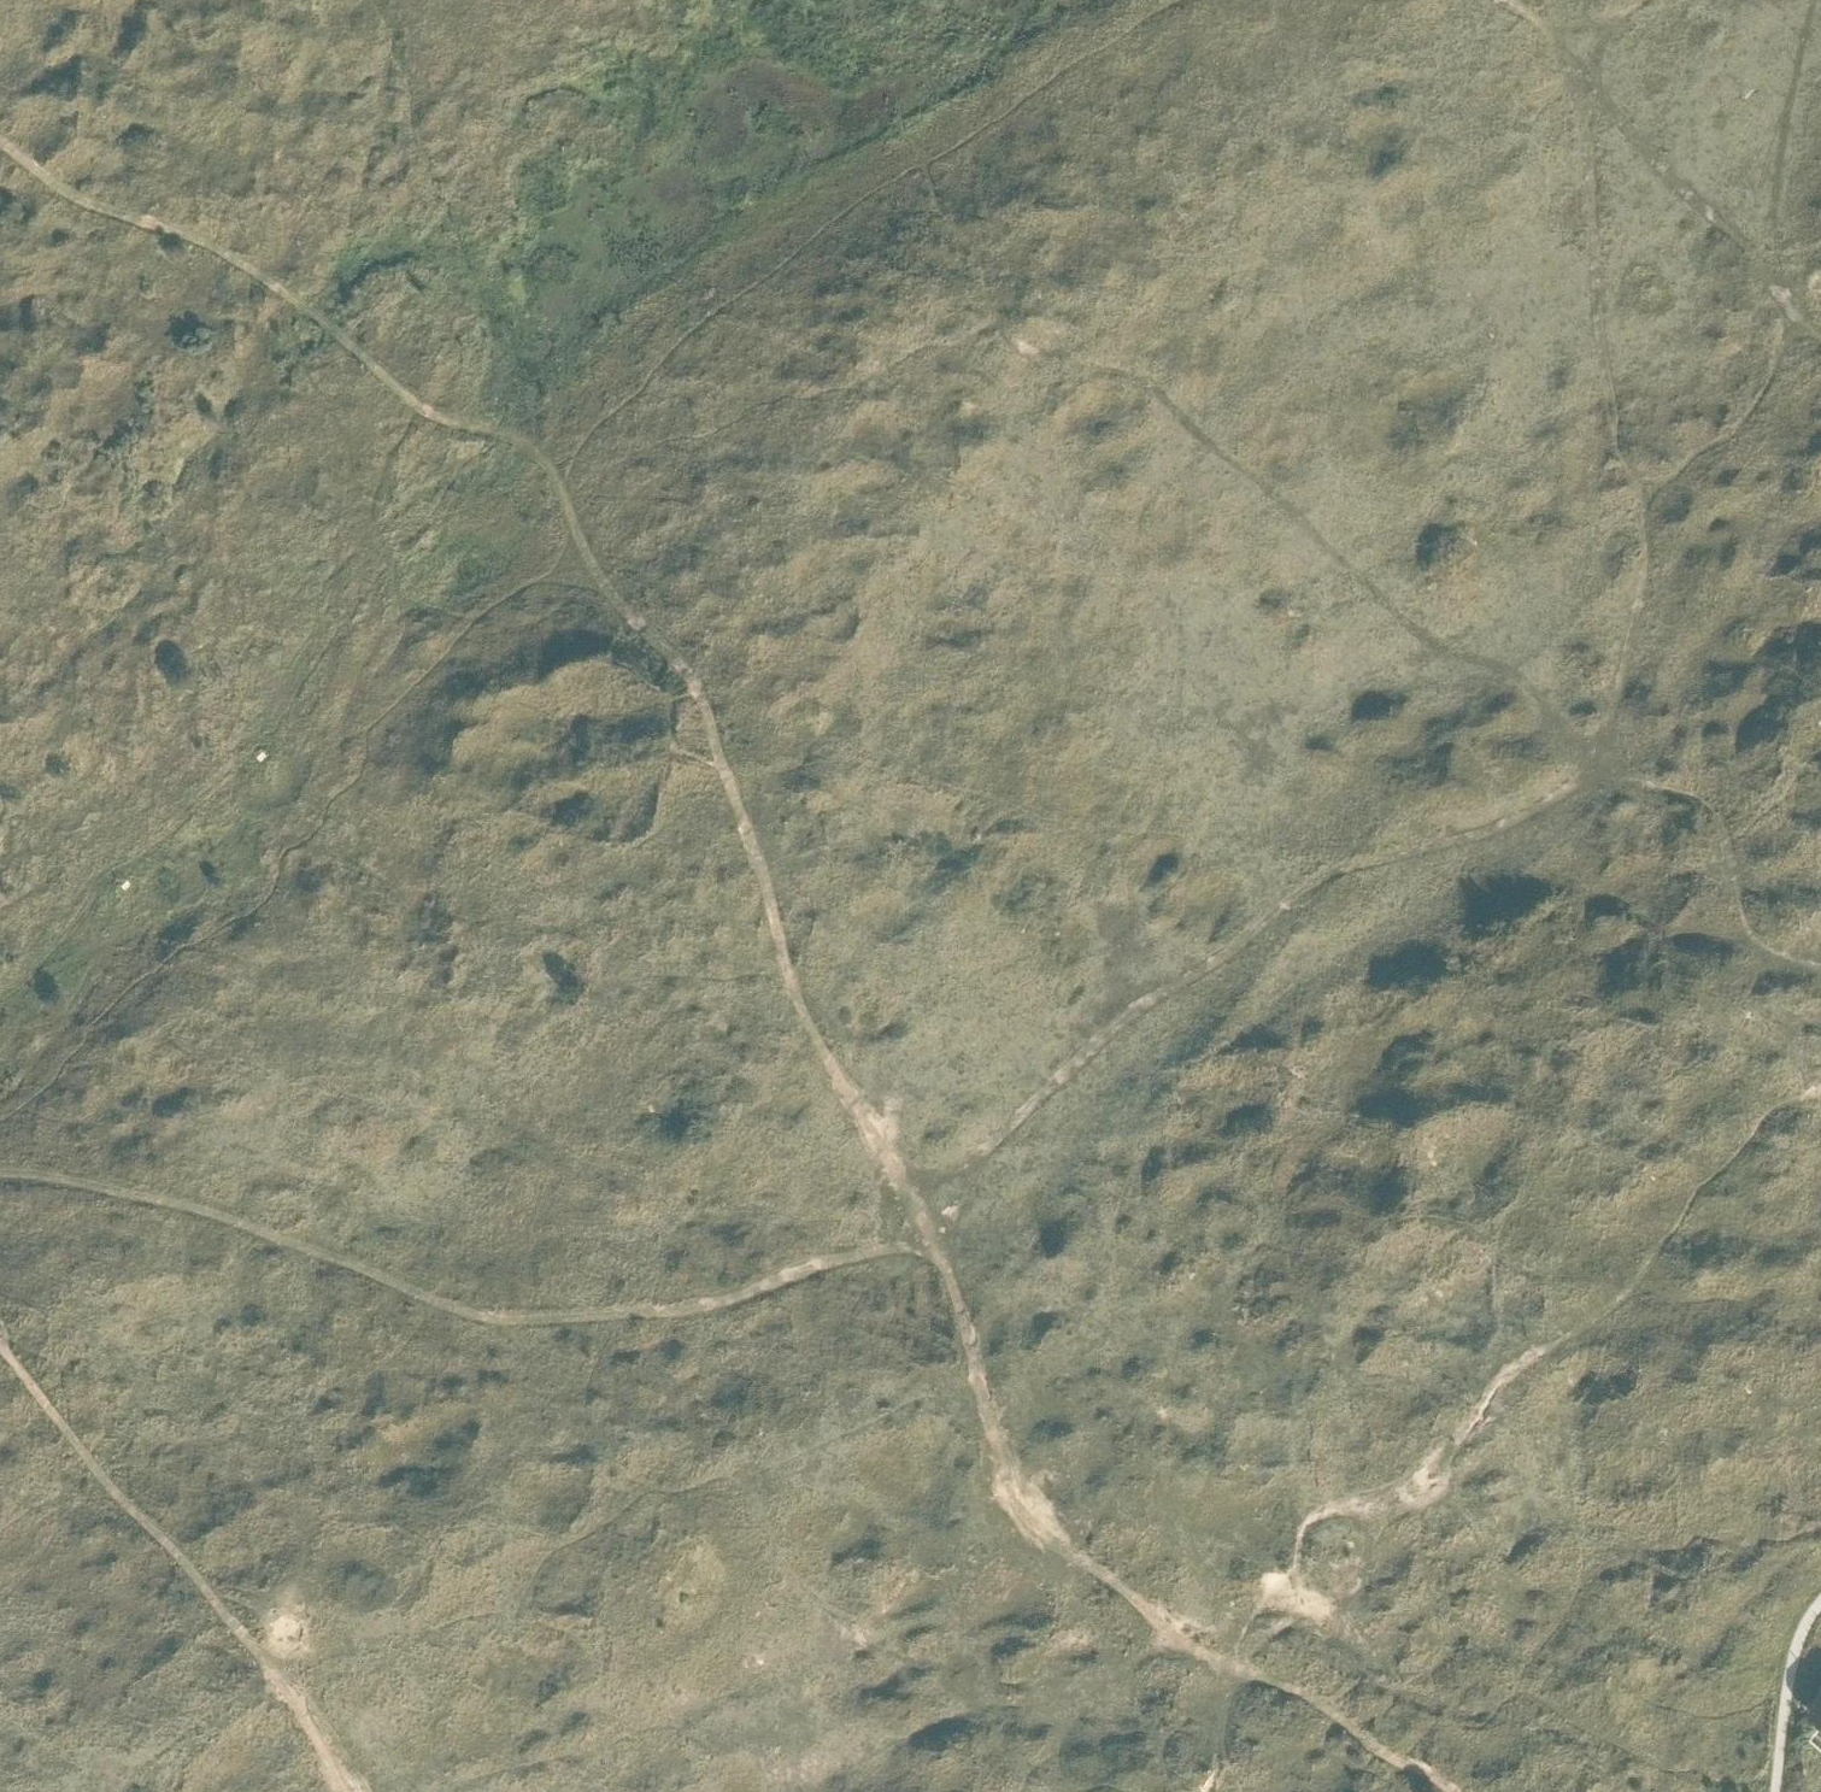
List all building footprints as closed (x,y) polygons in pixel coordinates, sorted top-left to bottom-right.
[(1811,1715),(1820,1724),(1820,1703),(1811,1715)]
